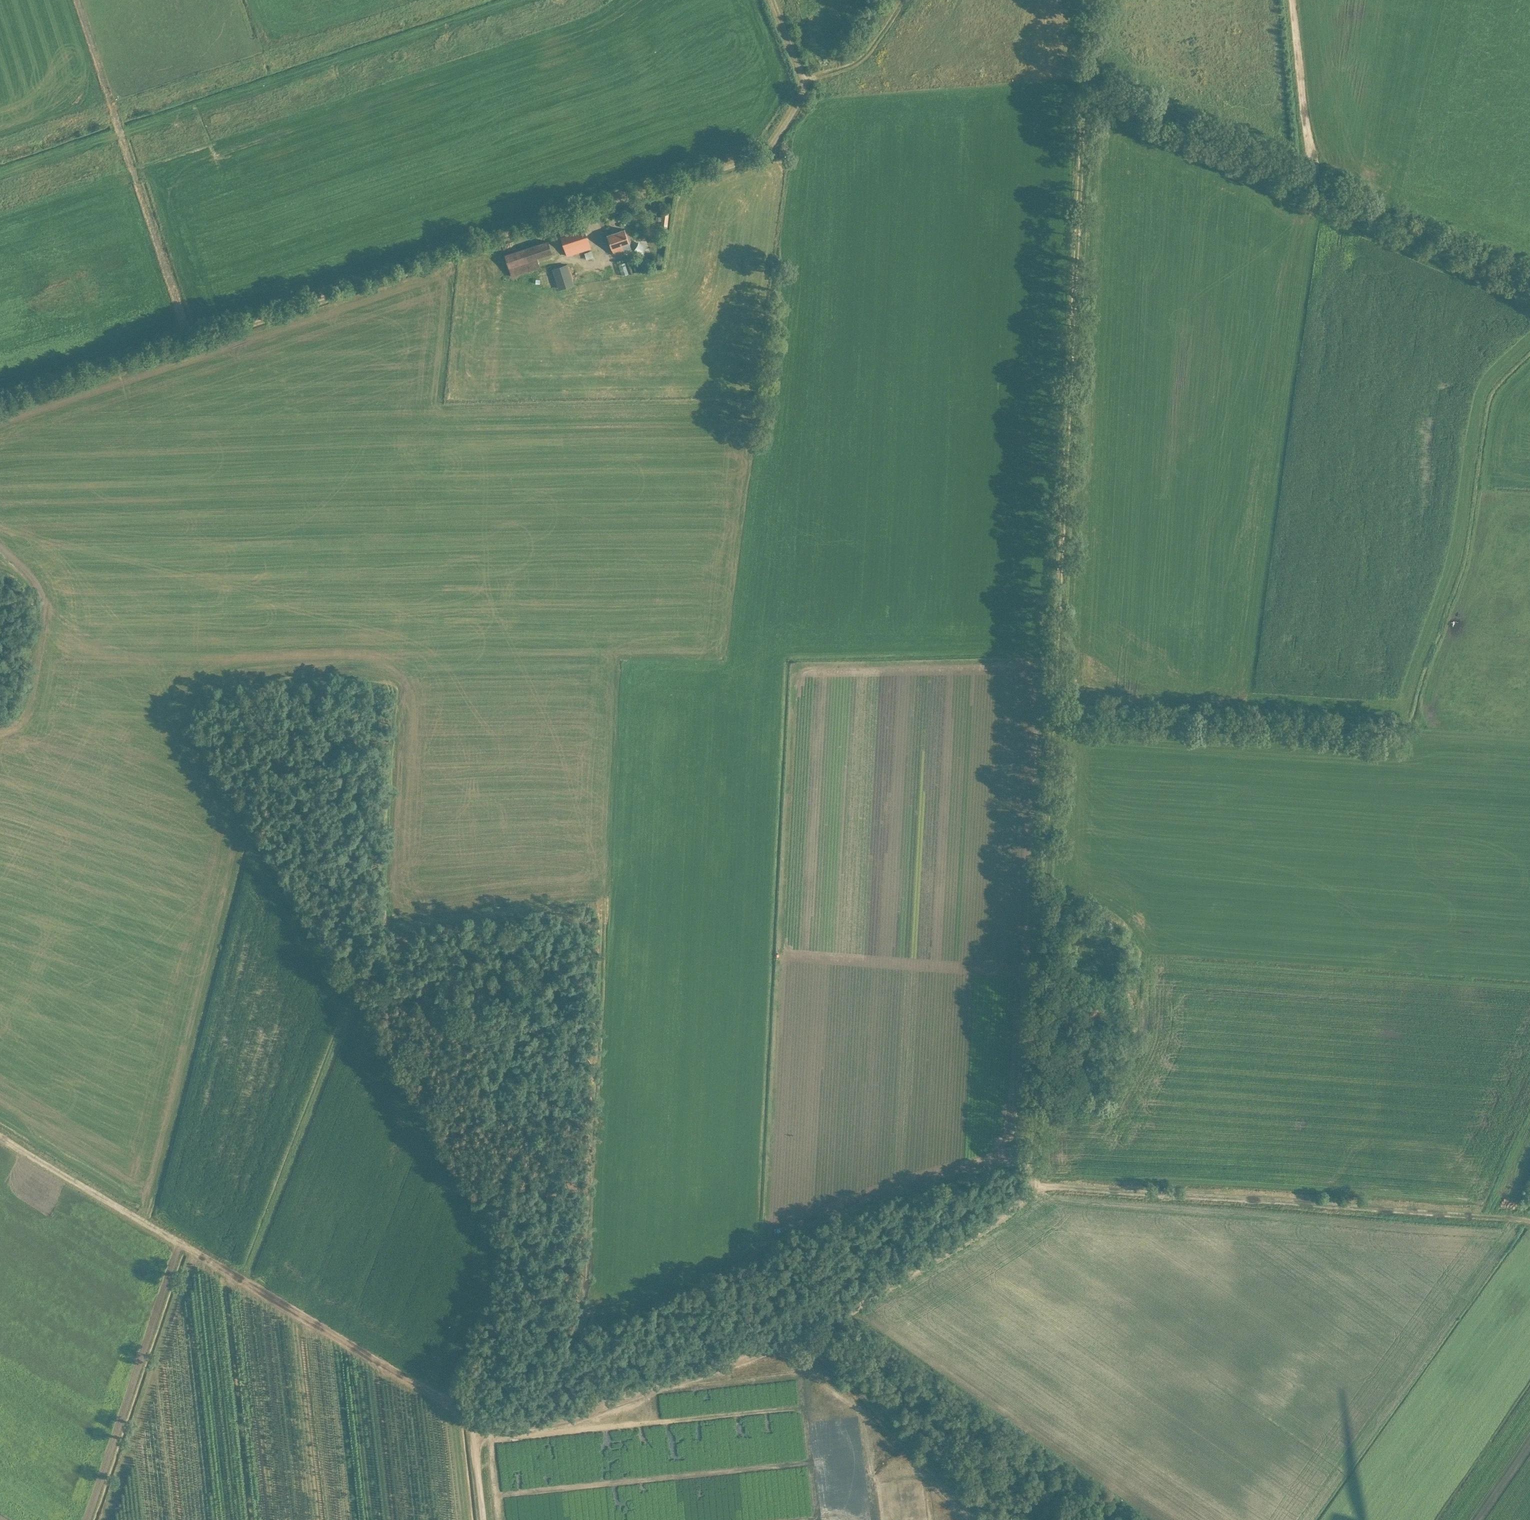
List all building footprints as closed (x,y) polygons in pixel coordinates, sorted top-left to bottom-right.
[(668,230),(670,212),(663,212),(661,229),(668,230)] [(581,219),(558,227),(568,256),(584,251),(587,257),(593,255),(591,249),(585,229),(581,219)] [(629,241),(628,238),(625,229),(607,235),(611,244),(614,254),(624,250),(622,243),(629,241)] [(552,252),(551,250),(548,241),(505,255),(508,264),(512,276),(540,267),(537,257),(552,252)] [(630,262),(623,266),(628,276),(635,273),(630,262)] [(575,285),(569,264),(553,269),(560,289),(575,285)]
